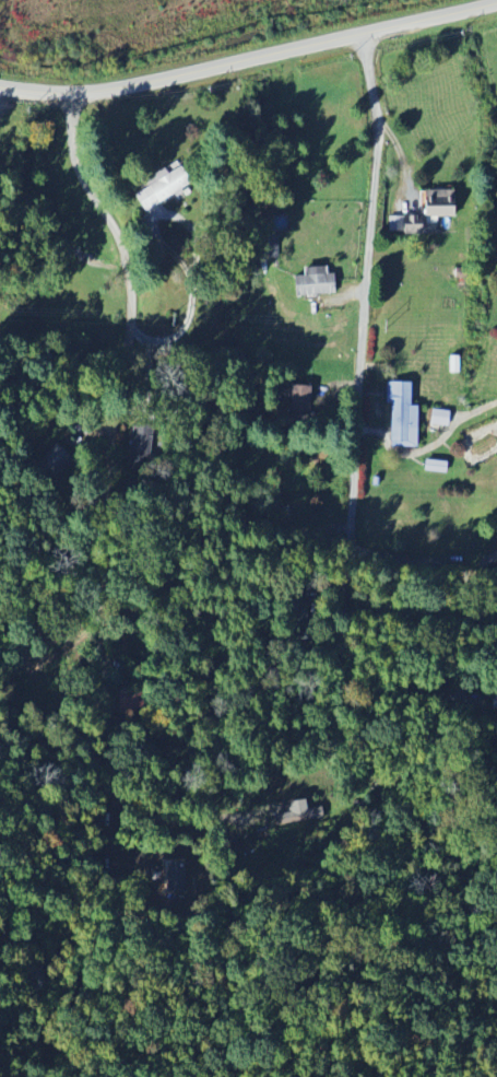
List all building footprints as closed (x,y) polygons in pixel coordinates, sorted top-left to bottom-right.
[(183,187),(174,168),(157,176),(155,172),(139,179),(143,187),(130,194),(138,210),(183,187)] [(397,191),(398,216),(387,216),(387,234),(422,233),(422,224),(435,224),(434,216),(452,216),(452,190),(425,190),(425,201),(419,202),(419,191),(397,191)] [(414,447),(415,406),(409,406),(409,382),(382,382),(382,404),(389,404),(389,412),(388,447),(414,447)] [(445,427),(447,412),(430,409),(428,424),(445,427)]
